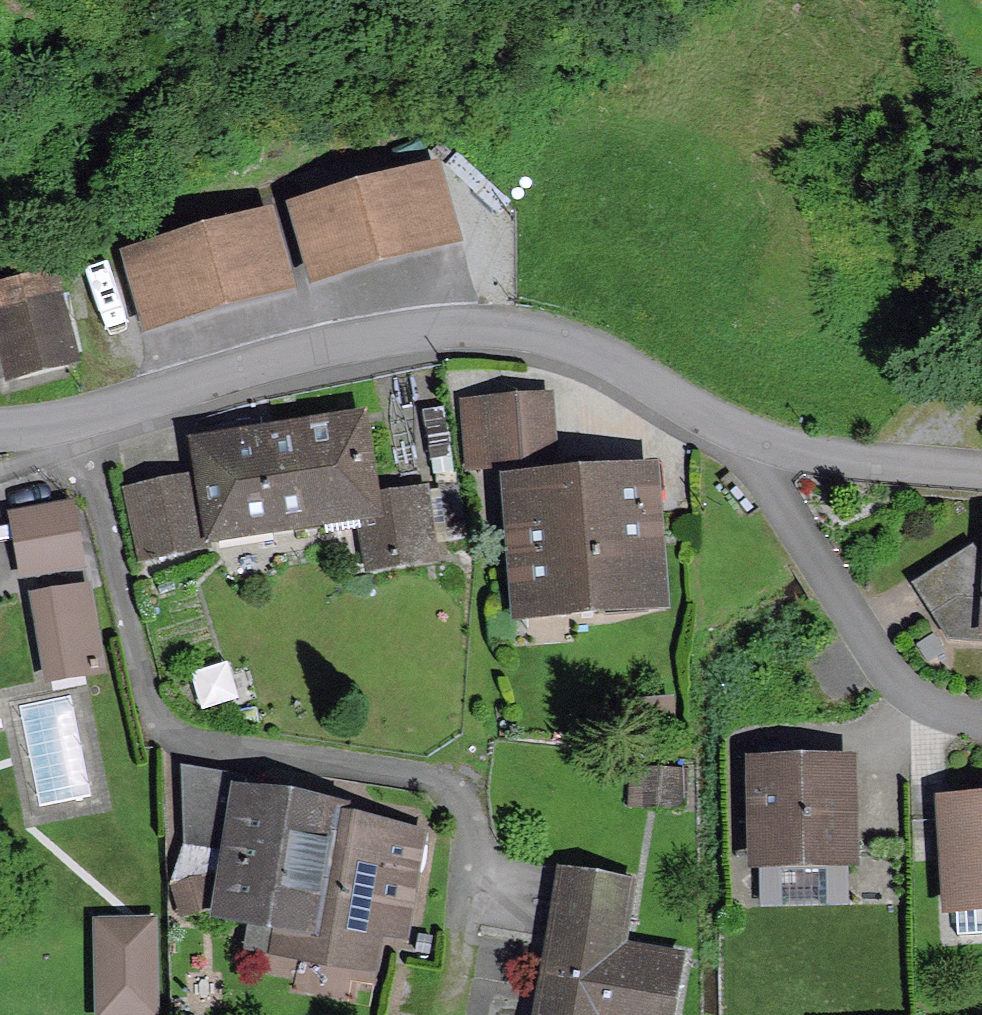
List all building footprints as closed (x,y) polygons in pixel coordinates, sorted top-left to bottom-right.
[(302,215),(318,273),(434,240),(417,182),(302,215)] [(148,259),(164,316),(280,284),(263,226),(148,259)] [(49,275),(0,287),(0,329),(11,375),(70,360),(49,275)] [(467,406),(472,466),(549,460),(544,400),(467,406)] [(430,555),(421,496),(368,504),(356,425),(202,449),(214,534),(324,517),(323,512),(362,506),(371,564),(430,555)] [(605,611),(604,598),(653,595),(644,472),(590,476),(590,489),(516,495),(524,605),(557,602),(570,613),(605,611)] [(131,497),(144,555),(201,542),(189,484),(131,497)] [(11,516),(22,576),(81,565),(70,506),(11,516)] [(970,552),(918,586),(950,637),(981,639),(981,570),(970,552)] [(36,600),(49,679),(99,670),(85,591),(36,600)] [(77,803),(59,699),(11,707),(28,811),(77,803)] [(669,795),(668,809),(682,810),(685,772),(647,769),(645,793),(669,795)] [(756,772),(758,858),(847,856),(846,770),(756,772)] [(360,958),(366,916),(398,921),(411,838),(326,825),(327,820),(247,807),(231,907),(306,919),(302,948),(360,958)] [(949,809),(954,901),(981,899),(981,807),(949,809)] [(538,1014),(670,1014),(680,959),(618,949),(630,884),(562,873),(538,1014)] [(176,888),(181,907),(211,898),(205,879),(176,888)] [(99,1014),(154,1014),(153,923),(97,924),(99,1014)]
